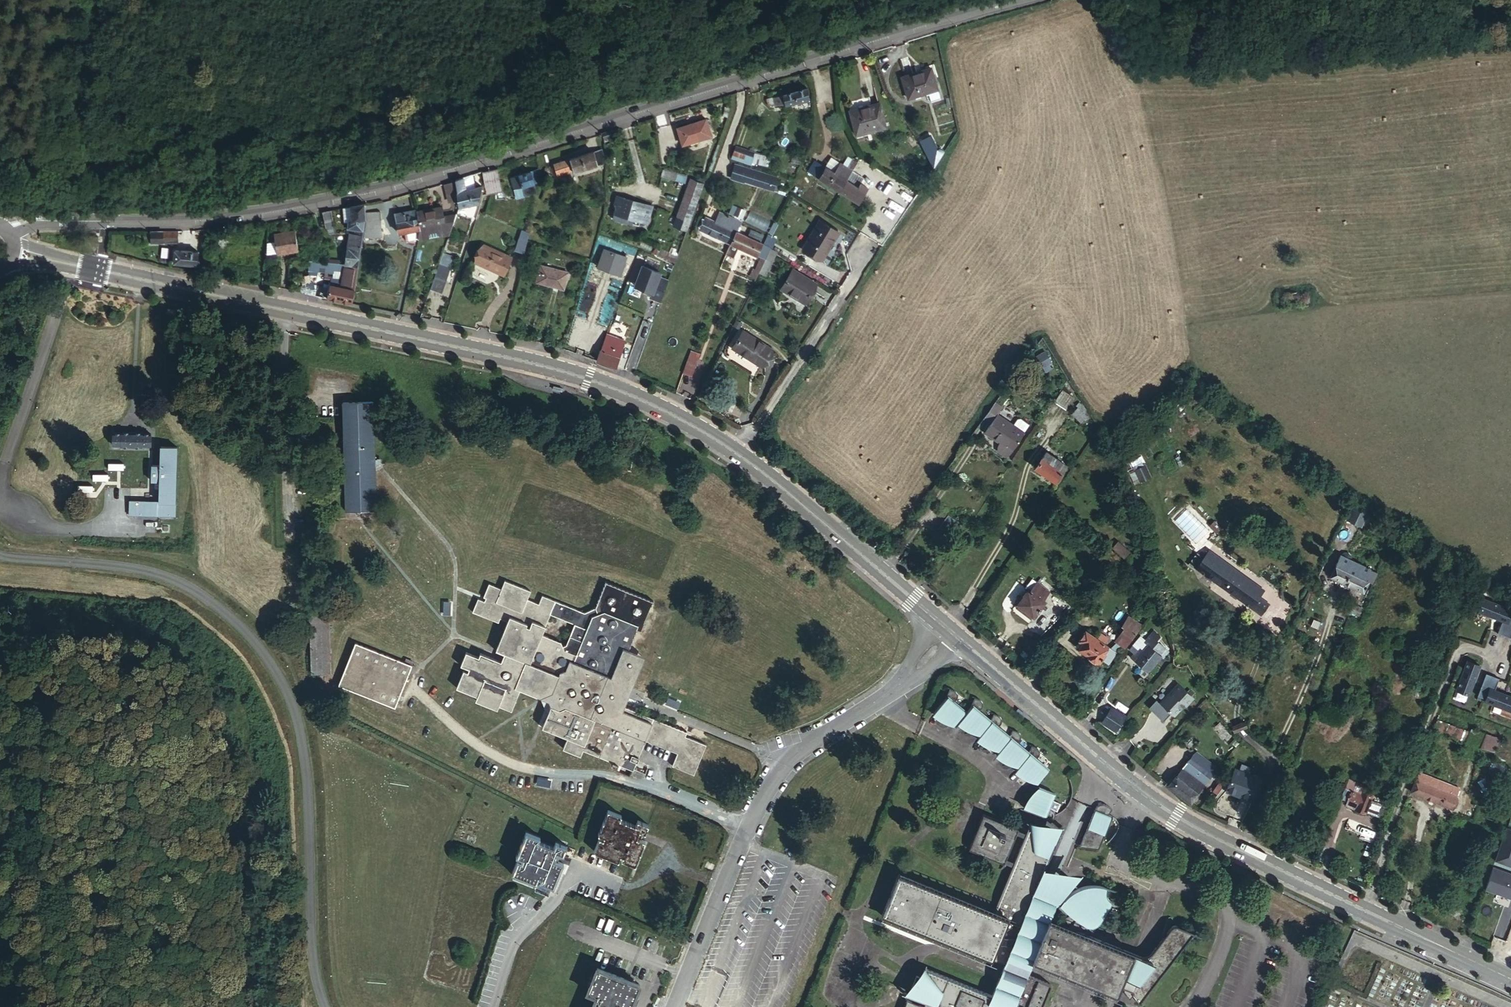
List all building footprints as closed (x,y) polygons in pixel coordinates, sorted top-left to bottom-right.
[(909,100),(928,93),(938,90),(931,70),(902,79),(909,100)] [(783,95),(773,98),(767,99),(769,106),(774,104),(775,110),(811,100),(807,88),(783,95)] [(938,90),(928,93),(931,100),(940,98),(938,90)] [(890,126),(884,103),(856,110),(862,134),(890,126)] [(712,137),(706,121),(677,131),(682,147),(712,137)] [(917,143),(932,161),(941,153),(927,135),(917,143)] [(753,152),(734,146),(731,158),(749,164),(753,152)] [(575,172),(605,163),(601,151),(551,167),(554,177),(575,170),(575,172)] [(836,175),(842,166),(833,160),(827,169),(836,175)] [(820,181),(827,169),(816,162),(809,174),(820,181)] [(848,182),(854,173),(842,166),(836,175),(827,169),(820,181),(841,193),(848,182)] [(502,191),(496,169),(488,171),(492,185),(489,195),(502,191)] [(776,178),(747,169),(743,181),(771,190),(772,184),(774,185),(776,178)] [(539,170),(531,173),(535,184),(542,181),(539,170)] [(492,185),(488,171),(481,173),(484,187),(487,195),(489,195),(492,185)] [(477,188),(481,187),(484,187),(481,173),(473,176),(477,188)] [(535,184),(531,173),(511,179),(514,190),(535,184)] [(468,177),(455,182),(455,183),(458,199),(459,207),(478,202),(481,187),(477,188),(471,190),(468,177)] [(687,232),(703,186),(689,181),(673,227),(687,232)] [(860,189),(848,182),(841,193),(860,205),(869,189),(863,185),(860,189)] [(455,183),(446,185),(449,200),(458,199),(455,183)] [(537,191),(535,184),(514,190),(517,197),(537,191)] [(647,229),(655,205),(617,193),(611,217),(647,229)] [(365,222),(364,206),(350,209),(350,211),(352,223),(348,223),(347,230),(350,230),(349,234),(363,237),(365,222)] [(417,212),(421,228),(419,238),(418,238),(451,232),(457,213),(445,216),(443,206),(417,212)] [(417,212),(416,210),(395,215),(399,232),(405,231),(407,240),(419,238),(421,228),(417,212)] [(330,213),(322,214),(324,228),(326,231),(330,235),(334,234),(330,213)] [(380,213),(368,214),(368,223),(364,239),(383,238),(380,213)] [(721,213),(717,222),(737,231),(741,221),(721,213)] [(737,231),(717,222),(706,218),(700,232),(731,245),(737,232),(737,231)] [(821,220),(805,247),(823,259),(839,231),(821,220)] [(519,228),(513,249),(522,252),(529,231),(519,228)] [(757,238),(760,233),(748,228),(745,233),(757,238)] [(179,244),(179,231),(164,232),(164,244),(179,244)] [(164,244),(164,232),(151,232),(151,238),(151,244),(164,244)] [(275,244),(276,254),(276,255),(297,251),(294,232),(274,235),(275,244)] [(761,249),(764,244),(737,232),(731,245),(740,248),(757,256),(758,255),(763,257),(765,251),(761,249)] [(349,234),(344,265),(358,267),(363,237),(349,234)] [(275,244),(265,246),(265,256),(276,254),(275,244)] [(504,274),(512,256),(483,244),(476,263),(504,274)] [(765,259),(771,247),(764,244),(761,249),(765,251),(763,257),(758,255),(757,256),(765,259)] [(731,245),(726,255),(736,258),(740,248),(731,245)] [(605,247),(597,268),(624,276),(629,256),(605,247)] [(197,253),(174,250),(173,263),(197,266),(197,253)] [(453,257),(443,254),(439,265),(449,269),(453,257)] [(667,278),(640,262),(629,282),(658,298),(667,278)] [(327,299),(352,304),(358,267),(344,265),(342,279),(341,286),(329,285),(327,299)] [(439,265),(430,289),(440,292),(449,269),(439,265)] [(569,273),(541,265),(537,282),(564,290),(569,273)] [(815,285),(791,271),(780,290),(804,304),(815,285)] [(330,277),(329,285),(341,286),(342,279),(330,277)] [(1314,306),(1311,290),(1289,293),(1289,296),(1283,297),(1285,308),(1291,307),(1291,309),(1314,306)] [(762,367),(773,350),(743,332),(733,349),(762,367)] [(626,340),(609,335),(605,347),(622,352),(626,340)] [(601,351),(598,362),(616,368),(622,352),(605,347),(603,351),(601,351)] [(1055,371),(1045,356),(1037,362),(1047,377),(1055,371)] [(695,364),(688,361),(683,374),(691,377),(695,364)] [(1071,410),(1079,398),(1067,391),(1059,402),(1071,410)] [(346,512),(379,510),(372,401),(341,403),(346,512)] [(1087,417),(1079,408),(1074,414),(1081,422),(1087,417)] [(1020,436),(995,419),(985,434),(999,444),(997,447),(996,451),(1004,457),(1008,455),(1020,436)] [(124,435),(116,435),(116,447),(124,447),(124,448),(145,448),(145,447),(154,447),(154,435),(145,435),(145,434),(124,434),(124,435)] [(180,517),(180,447),(164,447),(164,466),(156,466),(156,482),(164,482),(164,502),(134,502),(134,517),(180,517)] [(1052,466),(1056,459),(1048,453),(1043,460),(1042,459),(1035,469),(1056,484),(1063,474),(1052,466)] [(1068,467),(1056,459),(1052,466),(1063,474),(1068,467)] [(1148,478),(1143,469),(1135,473),(1139,481),(1148,478)] [(1345,519),(1361,527),(1370,508),(1354,500),(1345,519)] [(1123,558),(1130,550),(1117,538),(1110,545),(1123,558)] [(1208,552),(1197,569),(1261,614),(1268,605),(1258,598),(1263,590),(1208,552)] [(1115,570),(1122,562),(1113,553),(1106,562),(1115,570)] [(1339,560),(1330,577),(1364,593),(1371,577),(1370,576),(1373,570),(1359,563),(1356,568),(1339,560)] [(646,660),(630,654),(639,631),(645,633),(656,604),(608,584),(599,607),(585,611),(547,595),(544,604),(530,598),(532,590),(506,580),(503,588),(491,583),(486,595),(490,597),(488,601),(480,598),(475,612),(497,622),(500,615),(510,619),(499,647),(506,650),(503,658),(486,651),(484,656),(470,650),(464,662),(474,666),(470,676),(465,673),(458,690),(478,699),(476,702),(498,711),(500,706),(512,711),(520,693),(549,705),(552,710),(544,729),(568,739),(565,748),(582,755),(583,750),(633,770),(645,740),(683,756),(678,766),(699,775),(711,745),(689,736),(690,732),(627,706),(646,660)] [(1028,589),(1016,606),(1035,620),(1047,603),(1044,601),(1050,593),(1036,582),(1030,590),(1028,589)] [(1479,596),(1479,608),(1505,621),(1509,607),(1479,596)] [(1358,615),(1361,608),(1354,604),(1350,611),(1358,615)] [(330,609),(311,609),(313,674),(332,674),(330,609)] [(1115,628),(1122,633),(1131,639),(1139,627),(1124,616),(1115,628)] [(1102,633),(1098,638),(1088,630),(1082,639),(1085,641),(1080,650),(1086,655),(1087,658),(1093,662),(1095,661),(1099,663),(1107,651),(1105,649),(1108,645),(1105,643),(1109,637),(1102,633)] [(1131,639),(1122,633),(1114,643),(1123,650),(1131,639)] [(1150,637),(1146,642),(1145,643),(1146,645),(1141,651),(1138,649),(1134,655),(1136,657),(1133,661),(1148,673),(1160,658),(1159,657),(1165,651),(1150,637)] [(1145,643),(1146,642),(1141,638),(1135,646),(1138,649),(1141,651),(1146,645),(1145,643)] [(414,671),(357,646),(339,689),(396,714),(414,671)] [(1454,685),(1465,689),(1481,663),(1468,662),(1454,685)] [(1191,700),(1176,685),(1157,704),(1171,718),(1182,707),(1183,708),(1191,700)] [(949,686),(945,696),(933,711),(940,716),(943,712),(946,714),(952,718),(954,720),(955,723),(958,720),(965,725),(968,721),(973,723),(979,729),(980,731),(977,736),(984,741),(987,737),(991,739),(994,741),(998,745),(999,747),(996,751),(1003,757),(1007,753),(1010,755),(1013,757),(1017,761),(1019,763),(1015,767),(1022,773),(1026,769),(1032,773),(1036,777),(1038,779),(1049,766),(1037,756),(1039,754),(1040,751),(1039,747),(1036,745),(1032,743),(1029,750),(1017,740),(1019,738),(1021,735),(1019,731),(1017,729),(1012,727),(1009,734),(998,724),(1000,722),(1002,719),(1000,715),(998,713),(993,711),(990,718),(979,708),(981,706),(983,702),(982,699),(979,697),(974,695),(970,705),(967,709),(954,699),(957,697),(958,694),(957,690),(954,688),(949,686)] [(1484,697),(1510,710),(1510,694),(1491,686),(1484,697)] [(1115,732),(1126,718),(1113,708),(1102,722),(1115,732)] [(1434,726),(1482,745),(1488,731),(1471,725),(1470,729),(1438,716),(1434,726)] [(1214,772),(1192,755),(1168,786),(1190,803),(1214,772)] [(1261,779),(1234,768),(1225,791),(1237,796),(1238,794),(1252,799),(1261,779)] [(1417,771),(1409,792),(1449,808),(1457,787),(1417,771)] [(1347,780),(1344,788),(1351,791),(1352,789),(1362,794),(1363,790),(1372,794),(1373,791),(1347,780)] [(1028,797),(1025,806),(1043,814),(1051,821),(1055,811),(1053,808),(1049,806),(1055,791),(1039,785),(1038,791),(1035,797),(1034,800),(1028,797)] [(1365,812),(1369,800),(1371,796),(1372,794),(1363,790),(1362,794),(1352,789),(1351,791),(1347,801),(1355,804),(1354,808),(1365,812)] [(1388,802),(1390,798),(1373,791),(1372,794),(1371,796),(1388,802)] [(1365,812),(1386,820),(1390,808),(1369,800),(1365,812)] [(1096,805),(1080,845),(1099,847),(1113,814),(1109,813),(1113,807),(1108,803),(1105,802),(1102,802),(1099,802),(1097,804),(1096,805)] [(621,816),(608,811),(597,836),(605,839),(603,844),(597,841),(591,857),(617,867),(619,861),(622,861),(621,864),(635,870),(648,838),(639,834),(641,828),(647,831),(650,822),(638,817),(635,825),(621,819),(621,816)] [(969,847),(1004,862),(1005,861),(1006,857),(1017,832),(1018,828),(1019,827),(983,812),(969,847)] [(922,999),(921,999),(926,1001),(924,1005),(907,998),(904,1006),(1042,1006),(1052,983),(1027,973),(1032,960),(1118,994),(1122,985),(1135,990),(1133,993),(1141,1002),(1195,930),(1179,923),(1176,923),(1174,924),(1172,925),(1152,952),(1147,954),(1140,954),(1077,928),(1086,924),(1093,928),(1111,898),(1109,895),(1107,892),(1107,891),(1109,887),(1109,886),(1106,885),(1097,883),(1090,883),(1083,884),(1078,886),(1066,894),(1063,897),(1061,899),(1059,904),(1054,902),(1050,900),(1051,898),(1037,886),(1045,868),(1059,833),(1030,821),(1026,831),(1024,835),(1014,860),(1012,864),(994,910),(898,872),(882,914),(992,959),(993,958),(1005,963),(993,994),(926,967),(924,977),(917,974),(909,993),(922,999)] [(1510,868),(1510,832),(1505,830),(1494,862),(1510,868)] [(536,842),(522,836),(511,862),(518,864),(516,869),(513,867),(508,880),(532,890),(535,884),(539,886),(538,889),(551,895),(561,869),(553,866),(555,860),(562,863),(566,852),(554,847),(551,853),(535,846),(536,842)] [(1063,897),(1083,872),(1045,868),(1037,886),(1051,898),(1050,900),(1054,902),(1059,904),(1061,899),(1063,897)] [(1508,898),(1508,897),(1510,898),(1510,876),(1491,869),(1484,890),(1508,898)] [(595,970),(586,992),(597,997),(593,1006),(632,1006),(639,988),(595,970)]
